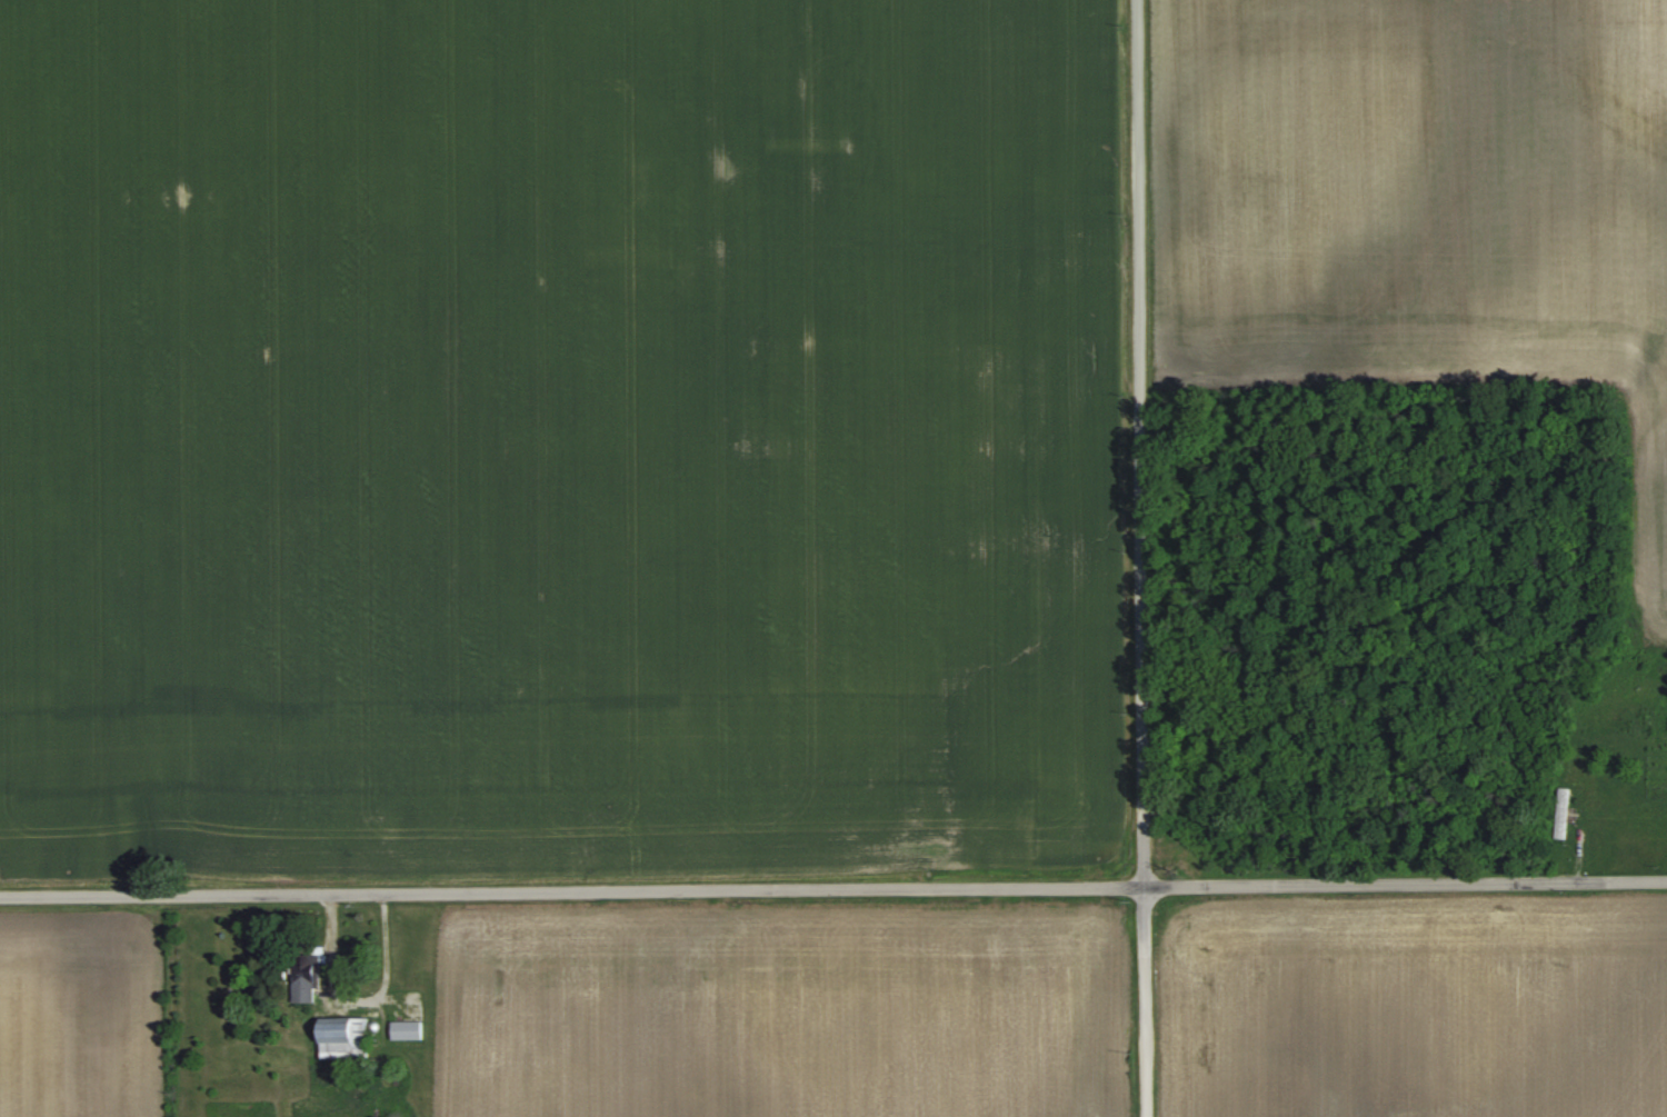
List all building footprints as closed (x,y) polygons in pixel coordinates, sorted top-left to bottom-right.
[(1556,838),(1566,840),(1571,788),(1561,788),(1556,838)] [(318,1002),(319,953),(293,953),(292,1002),(318,1002)] [(368,1017),(320,1017),(320,1058),(368,1058),(368,1017)] [(422,1040),(422,1021),(392,1021),(392,1040),(422,1040)]
